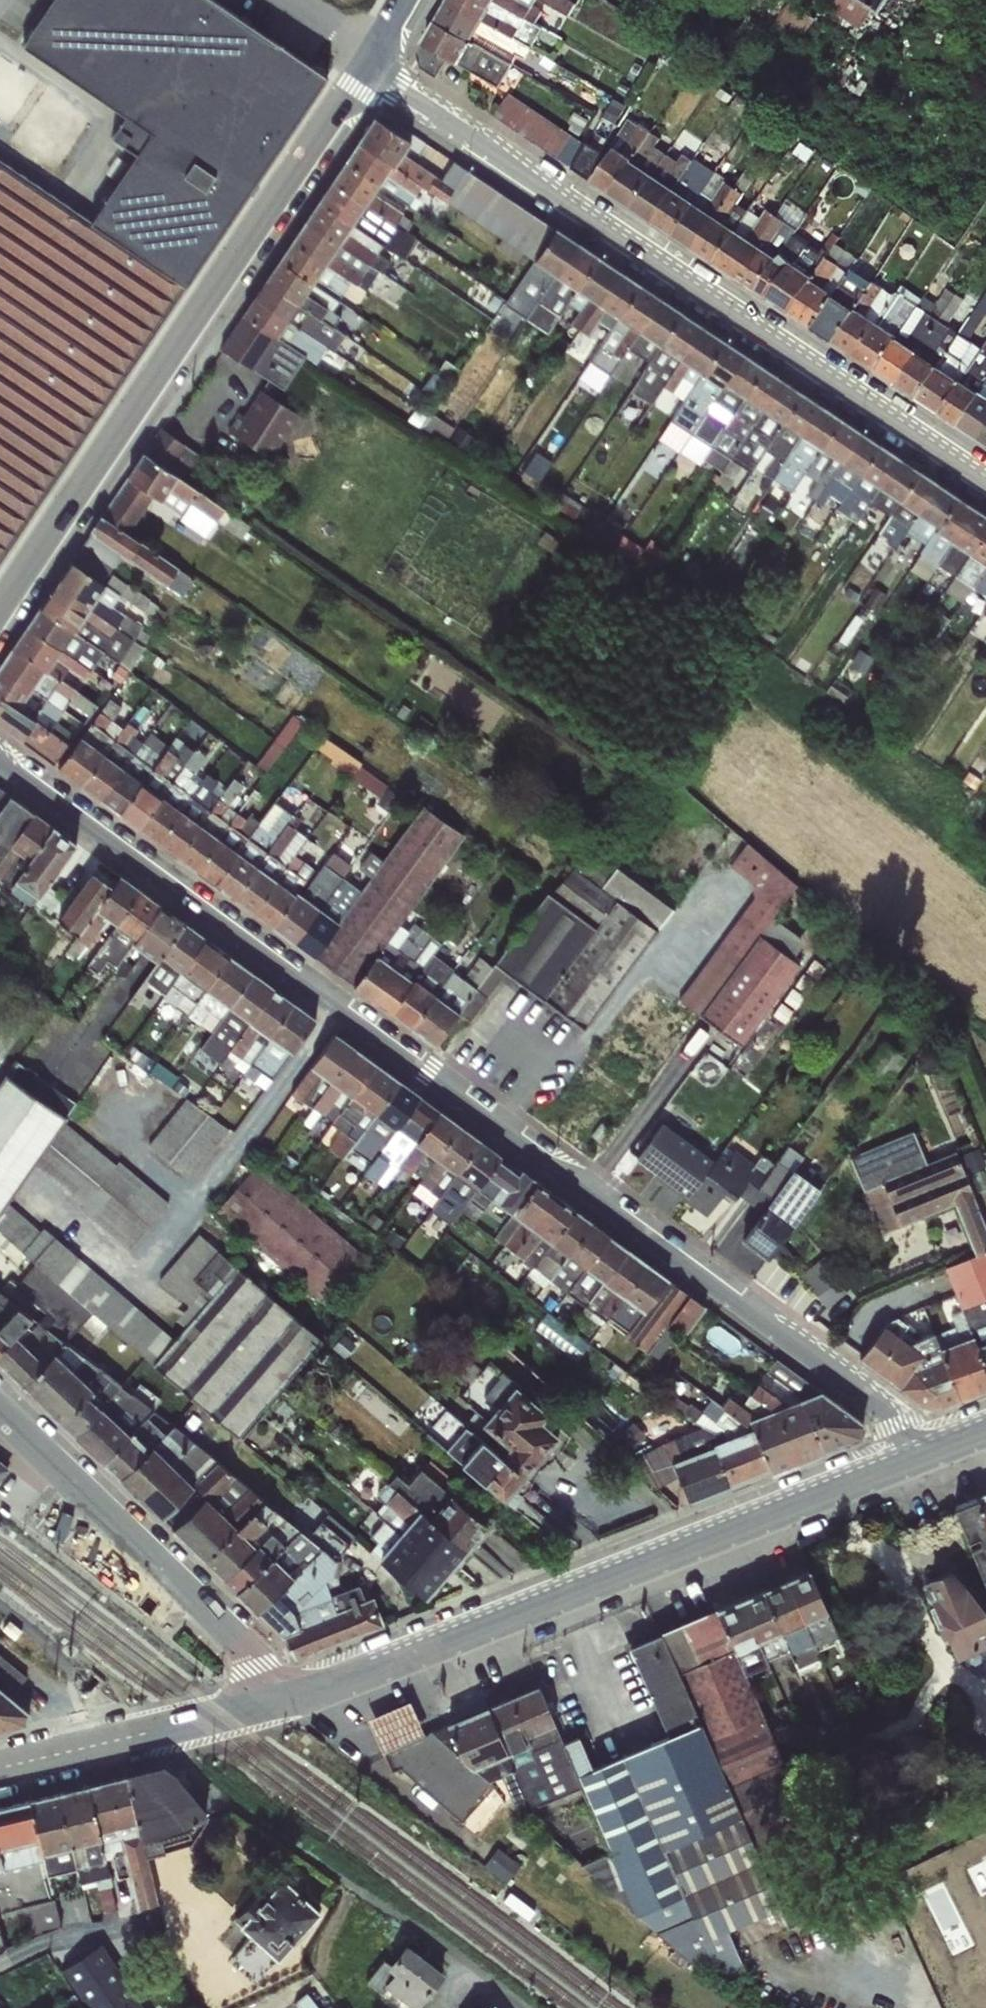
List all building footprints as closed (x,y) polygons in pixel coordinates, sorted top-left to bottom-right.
[(19,44),(124,111),(106,141),(135,159),(89,235),(183,298),(326,77),(208,0),(54,0),(19,44)] [(447,1),(532,48),(538,34),(522,25),(525,19),(494,0),(448,0),(447,1)] [(525,19),(542,27),(552,9),(537,0),(494,0),(525,19)] [(552,9),(568,16),(575,3),(570,0),(537,0),(552,9)] [(884,10),(889,0),(866,0),(884,10)] [(447,1),(436,22),(502,60),(509,48),(526,57),(532,48),(447,1)] [(511,66),(502,60),(436,22),(418,54),(421,69),(437,79),(449,59),(500,87),(511,66)] [(609,192),(650,131),(629,118),(604,152),(511,93),(505,95),(493,115),(609,192)] [(357,143),(440,197),(534,260),(556,229),(453,160),(443,179),(402,154),(410,142),(374,117),(357,143)] [(631,207),(671,145),(650,131),(609,192),(631,207)] [(440,197),(357,143),(344,162),(379,184),(409,205),(413,197),(432,208),(440,197)] [(652,221),(693,159),(671,145),(631,207),(652,221)] [(693,159),(652,221),(672,234),(703,190),(714,172),(693,159)] [(379,184),(344,162),(332,182),(396,224),(403,212),(374,194),(379,184)] [(733,185),(693,248),(714,262),(756,201),(757,196),(747,190),(755,176),(746,168),(733,185)] [(183,298),(89,235),(0,175),(0,565),(183,298)] [(396,224),(332,182),(318,202),(382,244),(418,269),(422,263),(413,255),(421,242),(396,224)] [(703,190),(672,234),(693,248),(733,185),(725,182),(713,198),(703,190)] [(756,201),(714,262),(736,277),(777,215),(756,201)] [(777,215),(736,277),(755,291),(795,235),(806,216),(785,201),(777,215)] [(382,244),(318,202),(305,221),(383,274),(390,264),(377,253),(382,244)] [(383,274),(305,221),(292,241),(349,282),(398,310),(402,305),(383,291),(389,283),(383,274)] [(525,319),(575,242),(556,229),(534,260),(503,305),(525,319)] [(795,235),(755,291),(789,314),(830,252),(817,248),(795,235)] [(830,252),(789,314),(812,328),(850,270),(838,262),(850,243),(839,237),(830,252)] [(279,261),(338,300),(349,282),(292,241),(279,261)] [(578,290),(598,258),(575,242),(525,319),(547,333),(578,290)] [(581,329),(619,271),(598,258),(578,290),(588,297),(555,345),(565,353),(581,329)] [(338,300),(279,261),(266,281),(333,326),(340,315),(332,310),(338,300)] [(850,270),(812,328),(834,343),(874,283),(851,267),(850,270)] [(619,317),(639,285),(619,271),(581,329),(590,335),(607,310),(619,317)] [(254,299),(328,346),(338,354),(344,347),(330,338),(338,330),(333,326),(266,281),(254,299)] [(874,283),(834,343),(852,355),(894,296),(874,283)] [(629,347),(660,299),(639,285),(619,317),(583,371),(603,384),(629,347)] [(917,307),(875,371),(895,384),(956,294),(947,287),(935,302),(924,295),(917,307)] [(894,296),(852,355),(875,371),(917,307),(895,291),(894,296)] [(956,294),(895,384),(917,398),(960,334),(950,325),(964,300),(956,294)] [(917,398),(940,413),(978,358),(982,348),(968,340),(985,315),(985,294),(960,334),(917,398)] [(328,346),(254,299),(243,315),(304,357),(316,365),(328,346)] [(649,360),(681,313),(660,299),(629,347),(649,360)] [(663,385),(702,327),(681,313),(649,360),(616,413),(635,426),(663,385)] [(304,357),(243,315),(221,348),(282,389),(304,357)] [(694,384),(723,341),(702,327),(663,385),(672,392),(683,375),(694,384)] [(680,452),(744,355),(723,341),(694,384),(658,440),(680,452)] [(940,413),(959,426),(985,384),(985,353),(981,360),(978,358),(940,413)] [(704,459),(763,367),(744,355),(680,452),(699,465),(704,459)] [(723,472),(782,380),(763,367),(704,459),(723,472)] [(775,436),(802,393),(782,380),(723,472),(739,482),(747,470),(744,469),(768,431),(775,436)] [(959,426),(979,439),(985,429),(985,384),(959,426)] [(270,459),(298,416),(260,391),(244,416),(238,413),(227,431),(270,459)] [(772,478),(820,405),(802,393),(775,436),(754,467),(772,478)] [(805,469),(841,419),(820,405),(772,478),(790,489),(805,469)] [(823,489),(860,432),(841,419),(805,469),(818,478),(808,494),(816,499),(823,489)] [(129,478),(151,492),(183,515),(181,519),(204,536),(217,520),(241,539),(250,526),(178,475),(196,454),(161,431),(145,452),(129,478)] [(851,487),(880,445),(860,432),(823,489),(829,493),(839,479),(851,487)] [(869,502),(897,457),(880,445),(851,487),(836,510),(856,522),(869,502)] [(542,449),(528,472),(544,481),(558,458),(542,449)] [(891,515),(918,471),(897,457),(869,502),(891,515)] [(904,536),(937,483),(918,471),(891,515),(880,532),(891,537),(883,552),(890,557),(903,535),(904,536)] [(102,515),(124,530),(151,492),(129,478),(102,515)] [(920,553),(958,498),(937,483),(904,536),(911,541),(908,544),(920,553)] [(938,564),(975,509),(958,498),(920,553),(938,564)] [(985,529),(985,516),(975,509),(938,564),(954,575),(985,529)] [(71,561),(90,573),(100,559),(112,566),(121,554),(182,595),(193,580),(124,530),(102,515),(71,561)] [(985,568),(985,529),(954,575),(945,592),(961,603),(973,588),(985,568)] [(55,585),(134,642),(144,627),(113,604),(120,594),(162,623),(168,613),(114,572),(106,583),(90,573),(71,561),(55,585)] [(973,588),(985,595),(985,568),(973,588)] [(134,642),(55,585),(39,608),(105,652),(119,662),(134,642)] [(105,652),(39,608),(27,627),(91,671),(105,652)] [(13,647),(77,691),(91,671),(27,627),(13,647)] [(1,666),(64,711),(70,701),(90,715),(97,705),(77,691),(13,647),(1,666)] [(1,666),(0,667),(0,725),(59,768),(81,736),(59,721),(64,711),(1,666)] [(81,736),(59,768),(81,785),(123,728),(112,719),(121,706),(109,697),(93,724),(81,736)] [(123,728),(81,785),(99,798),(136,753),(126,747),(150,713),(140,706),(123,728)] [(355,772),(365,759),(329,731),(318,744),(355,772)] [(136,753),(99,798),(118,812),(166,747),(159,741),(161,739),(151,732),(136,753)] [(166,747),(118,812),(139,828),(188,756),(171,744),(168,748),(166,747)] [(188,756),(139,828),(157,841),(202,778),(194,772),(206,756),(195,749),(188,756)] [(365,763),(357,774),(382,792),(390,781),(365,763)] [(202,778),(157,841),(176,854),(227,788),(207,773),(202,778)] [(227,788),(176,854),(196,869),(239,807),(231,802),(243,784),(234,777),(227,788)] [(10,795),(0,788),(0,809),(10,795)] [(239,807),(196,869),(215,883),(248,838),(239,831),(264,795),(254,789),(239,807)] [(0,809),(0,843),(7,848),(8,847),(33,812),(10,795),(0,809)] [(248,838),(215,883),(234,897),(288,824),(297,809),(278,795),(248,838)] [(360,891),(314,956),(353,986),(399,923),(464,834),(423,805),(360,891)] [(33,812),(8,847),(27,862),(53,827),(33,812)] [(288,824),(234,897),(253,911),(303,844),(306,837),(288,824)] [(27,862),(15,878),(39,895),(48,883),(76,844),(53,827),(27,862)] [(759,882),(680,1001),(746,1044),(802,960),(795,955),(807,938),(776,918),(804,876),(747,838),(730,863),(759,882)] [(303,844),(253,911),(273,926),(297,891),(314,868),(302,860),(309,850),(303,844)] [(497,960),(505,973),(583,1029),(678,904),(594,845),(550,894),(547,893),(497,960)] [(297,891),(273,926),(295,941),(341,877),(323,863),(301,894),(297,891)] [(97,909),(112,887),(92,873),(57,920),(73,929),(80,933),(97,909)] [(112,887),(97,909),(108,917),(117,924),(140,891),(120,876),(112,887)] [(341,877),(295,941),(314,956),(360,891),(341,877)] [(39,895),(15,878),(10,887),(34,902),(50,913),(59,899),(55,896),(58,892),(48,883),(39,895)] [(140,891),(117,924),(137,938),(160,906),(140,891)] [(137,938),(133,943),(158,962),(162,956),(184,924),(160,906),(137,938)] [(80,933),(63,955),(75,963),(87,946),(108,917),(97,909),(80,933)] [(399,923),(353,986),(373,999),(424,930),(414,921),(408,930),(399,923)] [(137,938),(117,924),(88,966),(97,974),(114,951),(123,957),(133,943),(137,938)] [(184,924),(162,956),(182,971),(183,971),(204,938),(184,924)] [(63,955),(80,933),(73,929),(46,965),(53,970),(63,955)] [(424,930),(373,999),(389,1011),(441,944),(424,930)] [(441,944),(389,1011),(411,1027),(453,970),(444,964),(459,944),(447,935),(441,944)] [(204,938),(183,971),(205,988),(206,989),(229,956),(204,938)] [(505,973),(497,960),(483,949),(464,978),(453,970),(411,1027),(436,1044),(458,1012),(469,1020),(505,973)] [(162,956),(158,962),(130,1001),(142,1008),(155,991),(162,996),(182,971),(162,956)] [(229,956),(206,989),(229,1006),(253,973),(229,956)] [(182,971),(162,996),(186,1014),(205,988),(183,971),(182,971)] [(253,973),(229,1006),(251,1022),(274,989),(253,973)] [(205,988),(186,1014),(200,1024),(209,1011),(220,1019),(229,1006),(206,989),(205,988)] [(274,989),(251,1022),(260,1029),(270,1036),(294,1003),(274,989)] [(294,1003),(270,1036),(292,1052),(315,1019),(294,1003)] [(229,1006),(220,1019),(202,1045),(223,1059),(251,1022),(229,1006)] [(251,1022),(223,1059),(219,1065),(229,1072),(233,1065),(260,1029),(251,1022)] [(260,1029),(233,1065),(244,1074),(270,1036),(260,1029)] [(334,1033),(311,1066),(331,1081),(355,1048),(334,1033)] [(270,1036),(244,1074),(264,1089),(292,1052),(270,1036)] [(142,1038),(132,1042),(137,1053),(146,1049),(142,1038)] [(355,1048),(331,1081),(352,1096),(376,1063),(355,1048)] [(16,1059),(7,1072),(67,1117),(77,1103),(16,1059)] [(157,1061),(150,1071),(171,1086),(178,1076),(157,1061)] [(376,1063),(352,1096),(376,1114),(400,1081),(376,1063)] [(331,1081),(311,1066),(291,1093),(301,1100),(311,1107),(331,1081)] [(0,1082),(0,1211),(6,1202),(34,1163),(63,1122),(67,1117),(7,1072),(0,1082)] [(331,1081),(311,1107),(323,1114),(333,1101),(342,1108),(352,1096),(331,1081)] [(400,1081),(376,1114),(396,1129),(398,1127),(420,1096),(400,1081)] [(352,1096),(342,1108),(332,1123),(342,1130),(329,1147),(343,1157),(376,1114),(352,1096)] [(420,1096),(398,1127),(417,1141),(440,1110),(420,1096)] [(186,1098),(148,1144),(190,1176),(229,1129),(186,1098)] [(311,1107),(301,1100),(294,1110),(304,1117),(311,1107)] [(417,1141),(415,1143),(436,1158),(460,1125),(440,1110),(417,1141)] [(376,1114),(343,1157),(353,1164),(373,1136),(384,1144),(396,1129),(376,1114)] [(63,1122),(34,1163),(57,1182),(83,1204),(116,1165),(81,1136),(63,1122)] [(686,1200),(713,1160),(664,1124),(638,1159),(658,1175),(656,1178),(686,1200)] [(460,1125),(436,1158),(456,1172),(480,1140),(460,1125)] [(396,1129),(384,1144),(378,1153),(364,1172),(384,1186),(399,1166),(415,1143),(417,1141),(398,1127),(396,1129)] [(985,1251),(985,1226),(955,1150),(925,1163),(911,1135),(851,1161),(867,1204),(872,1204),(884,1231),(954,1202),(974,1254),(985,1251)] [(480,1140),(456,1172),(478,1188),(487,1175),(498,1159),(501,1155),(480,1140)] [(415,1143),(399,1166),(410,1175),(414,1170),(422,1175),(436,1158),(415,1143)] [(713,1160),(686,1200),(706,1215),(724,1192),(733,1198),(739,1194),(747,1200),(768,1172),(727,1143),(713,1160)] [(768,1172),(747,1200),(761,1210),(739,1239),(767,1259),(820,1188),(796,1170),(805,1157),(788,1145),(768,1172)] [(436,1158),(422,1175),(411,1190),(423,1199),(436,1181),(445,1188),(456,1172),(436,1158)] [(498,1159),(487,1175),(500,1185),(491,1197),(513,1214),(536,1182),(521,1170),(518,1174),(498,1159)] [(116,1165),(83,1204),(80,1208),(129,1248),(168,1202),(119,1161),(116,1165)] [(257,1163),(216,1211),(324,1305),(366,1256),(257,1163)] [(313,1172),(305,1182),(318,1190),(325,1180),(313,1172)] [(456,1172),(445,1188),(432,1207),(452,1220),(461,1208),(472,1216),(483,1200),(509,1219),(513,1214),(491,1197),(500,1185),(487,1175),(478,1188),(456,1172)] [(536,1182),(513,1214),(531,1228),(554,1195),(536,1182)] [(554,1195),(531,1228),(551,1243),(574,1210),(554,1195)] [(0,1211),(0,1232),(21,1251),(35,1263),(92,1312),(153,1364),(174,1339),(79,1257),(43,1226),(39,1231),(6,1202),(0,1211)] [(574,1210),(551,1243),(568,1255),(591,1222),(574,1210)] [(513,1214),(509,1219),(495,1237),(524,1259),(534,1266),(551,1243),(531,1228),(513,1214)] [(591,1222),(568,1255),(586,1268),(609,1236),(591,1222)] [(186,1326),(237,1266),(198,1233),(159,1279),(188,1305),(177,1318),(186,1326)] [(609,1236),(586,1268),(604,1282),(628,1249),(609,1236)] [(551,1243),(534,1266),(550,1279),(568,1255),(551,1243)] [(628,1249),(604,1282),(623,1295),(646,1263),(628,1249)] [(974,1254),(944,1267),(960,1310),(985,1373),(985,1251),(974,1254)] [(568,1255),(550,1279),(568,1293),(570,1288),(586,1268),(568,1255)] [(808,1276),(829,1303),(851,1286),(831,1259),(808,1276)] [(92,1312),(35,1263),(15,1286),(43,1311),(40,1321),(64,1342),(81,1324),(92,1312)] [(646,1263),(623,1295),(644,1311),(667,1279),(646,1263)] [(174,1339),(153,1364),(159,1369),(175,1383),(238,1437),(322,1340),(237,1266),(186,1326),(174,1339)] [(550,1279),(534,1266),(527,1275),(543,1287),(550,1279)] [(586,1268),(570,1288),(580,1295),(577,1299),(585,1305),(604,1282),(586,1268)] [(644,1311),(625,1336),(648,1352),(660,1335),(670,1322),(689,1294),(667,1279),(644,1311)] [(604,1282),(585,1305),(606,1320),(608,1316),(628,1331),(624,1336),(625,1336),(644,1311),(623,1295),(604,1282)] [(17,1307),(0,1294),(0,1325),(17,1307)] [(689,1294),(670,1322),(685,1333),(705,1306),(689,1294)] [(15,1334),(31,1317),(17,1307),(0,1325),(0,1350),(15,1334)] [(960,1399),(985,1388),(985,1373),(960,1310),(950,1314),(960,1339),(940,1346),(944,1356),(960,1399)] [(912,1369),(944,1356),(940,1346),(932,1332),(916,1339),(904,1330),(908,1324),(896,1317),(886,1321),(860,1358),(899,1387),(912,1369)] [(40,1321),(22,1340),(44,1361),(55,1351),(64,1342),(40,1321)] [(0,1350),(0,1363),(23,1384),(44,1361),(22,1340),(15,1334),(0,1350)] [(660,1335),(648,1352),(656,1357),(668,1342),(660,1335)] [(64,1342),(55,1351),(94,1389),(88,1395),(100,1406),(121,1386),(79,1355),(64,1342)] [(44,1361),(23,1384),(23,1385),(75,1433),(100,1406),(88,1395),(94,1389),(55,1351),(44,1361)] [(912,1369),(899,1387),(921,1404),(941,1406),(960,1399),(944,1356),(912,1369)] [(777,1358),(767,1371),(784,1385),(794,1372),(777,1358)] [(175,1383),(159,1369),(151,1378),(167,1392),(175,1383)] [(767,1371),(758,1383),(788,1403),(800,1398),(802,1397),(784,1385),(767,1371)] [(794,1372),(784,1385),(802,1397),(819,1390),(794,1372)] [(497,1405),(515,1384),(502,1374),(485,1395),(497,1405)] [(788,1403),(758,1383),(750,1393),(743,1403),(729,1394),(721,1406),(725,1409),(750,1428),(753,1427),(749,1418),(775,1408),(788,1403)] [(500,1455),(478,1436),(458,1460),(505,1500),(505,1499),(515,1488),(560,1435),(543,1420),(549,1413),(515,1384),(497,1405),(481,1423),(508,1446),(500,1455)] [(121,1386),(100,1406),(130,1434),(132,1432),(147,1417),(153,1411),(141,1400),(129,1413),(121,1406),(131,1394),(121,1386)] [(802,1397),(800,1398),(823,1450),(860,1436),(863,1423),(819,1390),(802,1397)] [(695,1421),(701,1413),(676,1395),(669,1404),(686,1416),(695,1421)] [(788,1403),(775,1408),(797,1460),(823,1450),(800,1398),(788,1403)] [(100,1406),(75,1433),(104,1461),(130,1434),(100,1406)] [(797,1460),(775,1408),(749,1418),(753,1427),(770,1471),(797,1460)] [(701,1413),(695,1421),(704,1428),(713,1443),(750,1428),(725,1409),(715,1420),(703,1411),(701,1413)] [(461,1456),(478,1436),(448,1411),(430,1430),(461,1456)] [(641,1455),(629,1461),(628,1462),(655,1487),(678,1476),(671,1460),(713,1443),(704,1428),(695,1421),(686,1416),(656,1429),(657,1446),(641,1455)] [(147,1417),(132,1432),(148,1449),(153,1445),(164,1434),(156,1425),(147,1417)] [(619,1436),(612,1444),(611,1445),(624,1457),(633,1447),(646,1434),(633,1422),(619,1436)] [(164,1434),(153,1445),(170,1462),(171,1463),(194,1442),(173,1425),(164,1434)] [(750,1428),(713,1443),(730,1486),(770,1471),(753,1427),(750,1428)] [(612,1444),(619,1436),(613,1430),(605,1437),(612,1444)] [(130,1434),(104,1461),(120,1477),(148,1449),(132,1432),(130,1434)] [(194,1485),(162,1516),(172,1527),(206,1496),(221,1511),(248,1487),(225,1468),(194,1442),(171,1463),(194,1485)] [(730,1486),(713,1443),(671,1460),(678,1476),(688,1503),(730,1486)] [(148,1449),(120,1477),(138,1494),(170,1462),(153,1445),(148,1449)] [(633,1447),(624,1457),(629,1461),(641,1455),(638,1452),(633,1447)] [(170,1462),(138,1494),(162,1516),(194,1485),(171,1463),(170,1462)] [(396,1472),(387,1482),(396,1489),(420,1508),(430,1517),(450,1494),(421,1467),(408,1483),(396,1472)] [(396,1489),(387,1482),(376,1495),(383,1502),(374,1512),(384,1520),(369,1536),(377,1541),(369,1550),(377,1557),(399,1531),(420,1508),(396,1489)] [(248,1487),(221,1511),(237,1527),(254,1511),(264,1500),(249,1488),(248,1487)] [(515,1488),(505,1499),(514,1507),(524,1496),(515,1488)] [(450,1494),(430,1517),(468,1550),(488,1525),(450,1494)] [(977,1499),(985,1520),(985,1495),(977,1499)] [(206,1496),(172,1527),(188,1542),(221,1511),(206,1496)] [(977,1499),(955,1508),(985,1585),(985,1586),(985,1520),(977,1499)] [(254,1511),(237,1527),(256,1545),(259,1542),(273,1529),(286,1517),(281,1513),(264,1500),(254,1511)] [(399,1531),(377,1557),(426,1598),(468,1550),(430,1517),(420,1508),(399,1531)] [(221,1511),(188,1542),(204,1558),(237,1527),(221,1511)] [(322,1548),(336,1559),(353,1537),(330,1515),(309,1537),(322,1548)] [(273,1529),(259,1542),(273,1556),(300,1530),(286,1517),(273,1529)] [(237,1527),(204,1558),(223,1577),(256,1545),(237,1527)] [(300,1530),(273,1556),(294,1575),(322,1548),(309,1537),(300,1530)] [(256,1545),(223,1577),(224,1577),(236,1590),(273,1556),(259,1542),(256,1545)] [(294,1575),(275,1593),(293,1611),(331,1597),(327,1586),(338,1582),(337,1575),(340,1575),(343,1560),(336,1559),(322,1548),(294,1575)] [(468,1550),(455,1565),(459,1568),(472,1553),(468,1550)] [(273,1556),(236,1590),(256,1609),(256,1610),(275,1593),(294,1575),(273,1556)] [(949,1567),(927,1578),(934,1595),(930,1598),(940,1622),(936,1624),(942,1636),(946,1635),(957,1657),(985,1644),(985,1608),(949,1567)] [(809,1568),(784,1579),(815,1645),(838,1634),(809,1568)] [(822,1663),(815,1645),(784,1579),(762,1589),(786,1650),(798,1672),(822,1663)] [(331,1597),(293,1611),(297,1625),(314,1619),(365,1599),(359,1586),(331,1597)] [(766,1657),(786,1650),(762,1589),(717,1608),(747,1673),(768,1664),(766,1657)] [(275,1593),(256,1610),(257,1610),(282,1635),(299,1628),(297,1625),(293,1611),(275,1593)] [(299,1628),(282,1635),(295,1658),(383,1623),(373,1596),(365,1599),(314,1619),(297,1625),(299,1628)] [(770,1727),(747,1673),(717,1608),(662,1632),(780,1907),(787,1928),(848,1902),(770,1727)] [(728,1931),(780,1907),(662,1632),(629,1646),(668,1735),(592,1765),(580,1735),(564,1744),(581,1782),(590,1810),(609,1852),(581,1865),(697,1969),(712,1963),(721,1979),(744,1968),(740,1957),(728,1931)] [(26,1636),(21,1642),(37,1655),(42,1648),(26,1636)] [(13,1693),(26,1676),(0,1656),(0,1682),(13,1693)] [(537,1686),(512,1697),(559,1792),(581,1782),(564,1744),(537,1686)] [(26,1723),(28,1711),(0,1687),(0,1730),(26,1723)] [(531,1806),(559,1792),(512,1697),(488,1707),(526,1797),(531,1806)] [(512,1802),(526,1797),(488,1707),(448,1725),(463,1758),(491,1783),(500,1777),(512,1802)] [(401,1768),(461,1821),(493,1785),(491,1783),(463,1758),(448,1725),(384,1752),(391,1771),(401,1768)] [(161,1765),(124,1777),(156,1895),(173,1892),(162,1837),(188,1828),(207,1814),(176,1775),(161,1765)] [(124,1777),(89,1785),(106,1851),(112,1850),(118,1877),(130,1875),(136,1907),(158,1903),(156,1895),(124,1777)] [(89,1785),(59,1792),(77,1867),(82,1882),(110,1877),(106,1851),(89,1785)] [(59,1792),(29,1799),(47,1875),(77,1867),(59,1792)] [(0,1806),(0,1912),(19,1907),(30,1938),(60,1926),(47,1875),(29,1799),(0,1806)] [(289,1874),(283,1876),(265,1895),(258,1889),(232,1919),(278,1960),(322,1912),(301,1893),(302,1886),(300,1879),(289,1874)] [(366,1980),(382,1993),(387,1988),(413,2007),(417,2007),(444,1973),(405,1943),(390,1963),(383,1958),(366,1980)] [(63,1968),(89,2007),(143,2007),(100,1944),(63,1968)] [(297,1998),(304,2007),(325,2007),(311,1988),(297,1998)]
